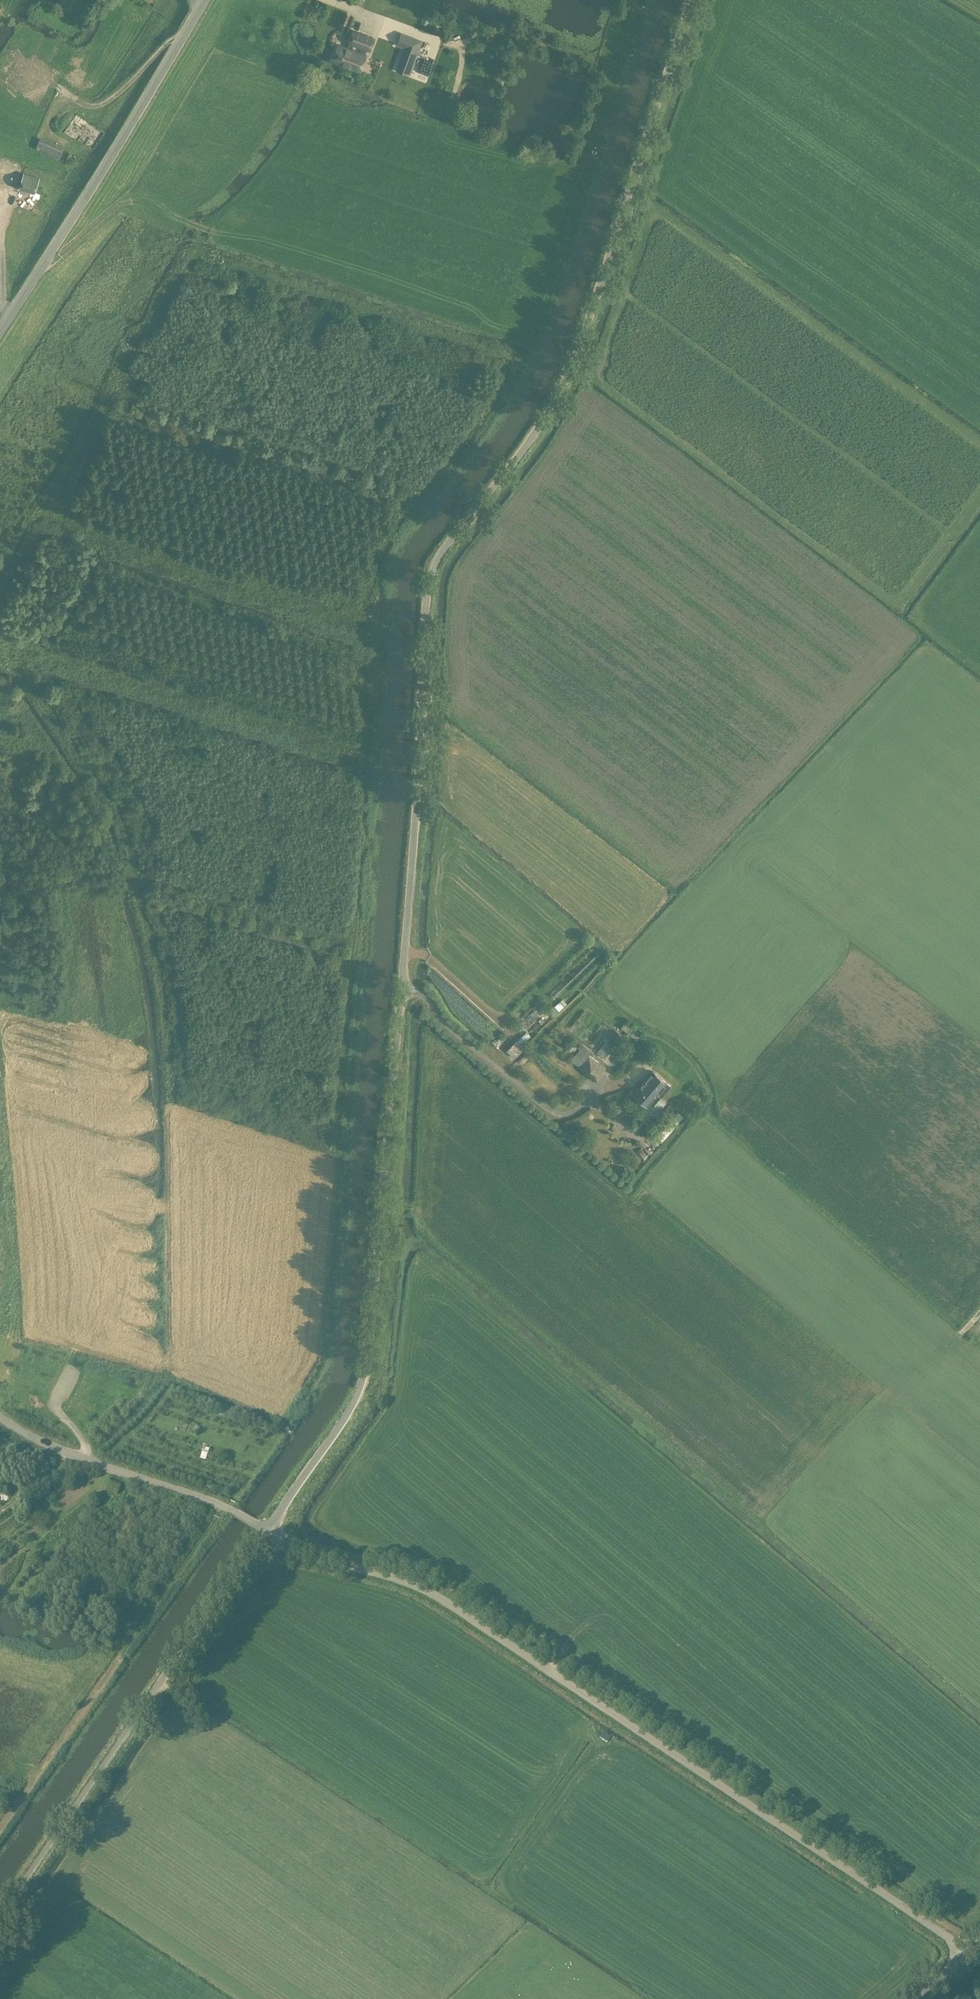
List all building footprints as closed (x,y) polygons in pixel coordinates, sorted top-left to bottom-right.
[(83,11),(75,7),(71,15),(79,19),(83,11)] [(365,55),(364,55),(367,48),(370,49),(374,38),(353,31),(349,42),(353,43),(351,50),(338,45),(332,60),(360,71),(365,55)] [(401,33),(397,44),(404,47),(396,69),(409,74),(422,40),(401,33)] [(40,138),(36,148),(59,159),(63,149),(40,138)] [(15,186),(21,170),(0,162),(0,180),(15,186)] [(34,193),(39,178),(24,173),(19,188),(34,193)] [(562,998),(556,1007),(561,1010),(567,1001),(562,998)] [(541,1003),(530,1016),(536,1021),(548,1008),(541,1003)] [(529,1016),(524,1021),(529,1027),(535,1021),(529,1016)] [(630,1034),(636,1040),(641,1034),(635,1029),(630,1034)] [(526,1031),(518,1040),(522,1044),(531,1036),(526,1031)] [(615,1031),(609,1039),(615,1043),(621,1035),(615,1031)] [(607,1039),(597,1052),(604,1058),(614,1044),(607,1039)] [(514,1058),(525,1048),(517,1040),(507,1050),(514,1058)] [(584,1061),(590,1051),(586,1048),(579,1057),(584,1061)] [(606,1068),(589,1056),(580,1069),(597,1081),(606,1068)] [(644,1082),(657,1094),(666,1083),(653,1071),(644,1082)] [(657,1094),(644,1082),(634,1093),(648,1105),(657,1094)] [(660,1098),(651,1108),(658,1114),(665,1106),(664,1105),(666,1103),(660,1098)] [(674,1127),(681,1120),(675,1115),(668,1122),(669,1124),(658,1137),(663,1141),(674,1128),(674,1127)] [(121,1485),(109,1480),(105,1490),(117,1495),(121,1485)] [(600,1738),(607,1743),(611,1738),(604,1733),(600,1738)]
